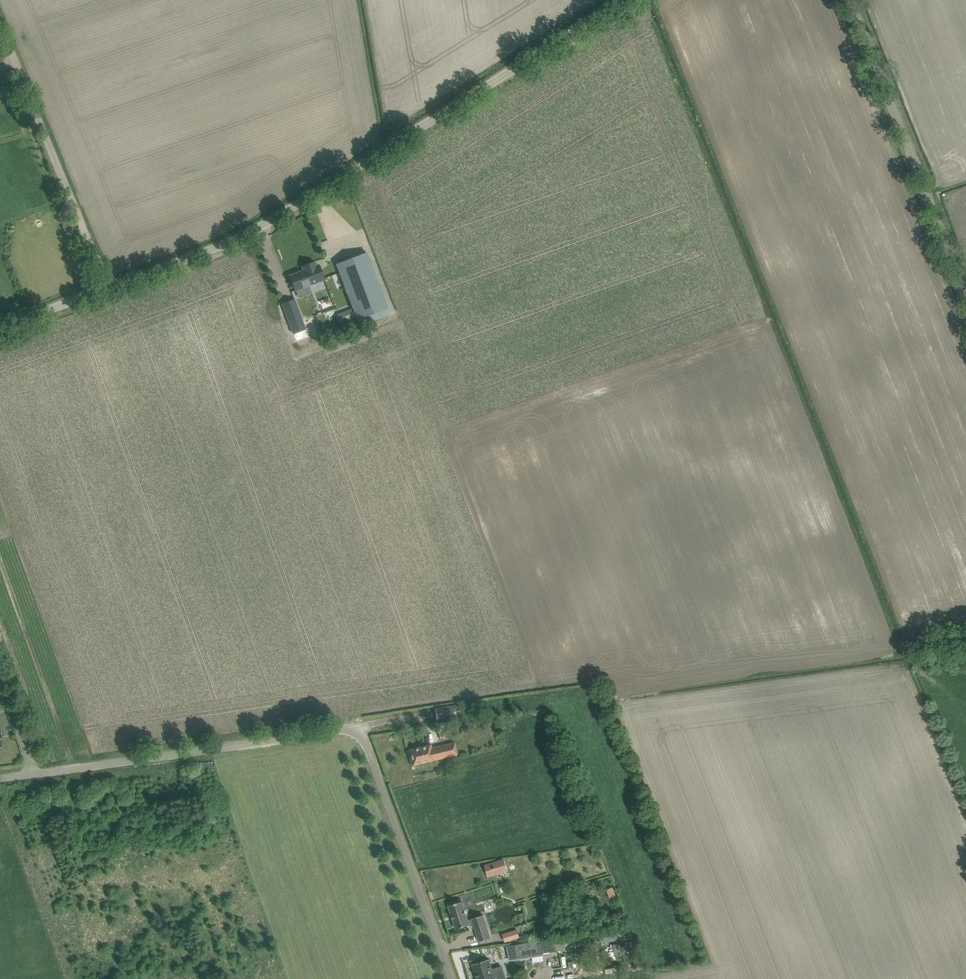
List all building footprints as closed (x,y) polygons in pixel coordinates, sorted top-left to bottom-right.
[(367,252),(337,264),(358,320),(388,308),(367,252)] [(294,287),(295,290),(324,280),(319,265),(316,266),(315,262),(302,267),(304,270),(290,276),(291,280),(289,281),(292,287),(294,287)] [(298,310),(286,315),(289,323),(301,318),(298,310)] [(435,708),(436,717),(437,720),(461,717),(459,705),(435,708)] [(438,730),(440,739),(451,737),(449,728),(438,730)] [(454,743),(432,748),(431,745),(408,750),(412,765),(422,763),(457,755),(454,743)] [(508,871),(504,859),(492,862),(496,875),(508,871)] [(605,890),(609,898),(615,896),(612,888),(605,890)] [(474,924),(475,928),(479,942),(491,938),(484,916),(469,921),(463,901),(449,906),(456,929),(474,924)] [(631,928),(599,932),(600,942),(632,938),(631,928)] [(517,930),(503,935),(506,942),(519,938),(517,930)] [(578,936),(564,937),(565,945),(579,944),(578,936)] [(556,952),(555,939),(516,945),(516,948),(518,959),(530,957),(530,955),(534,955),(556,952)] [(489,959),(473,964),(477,978),(495,978),(489,959)]
